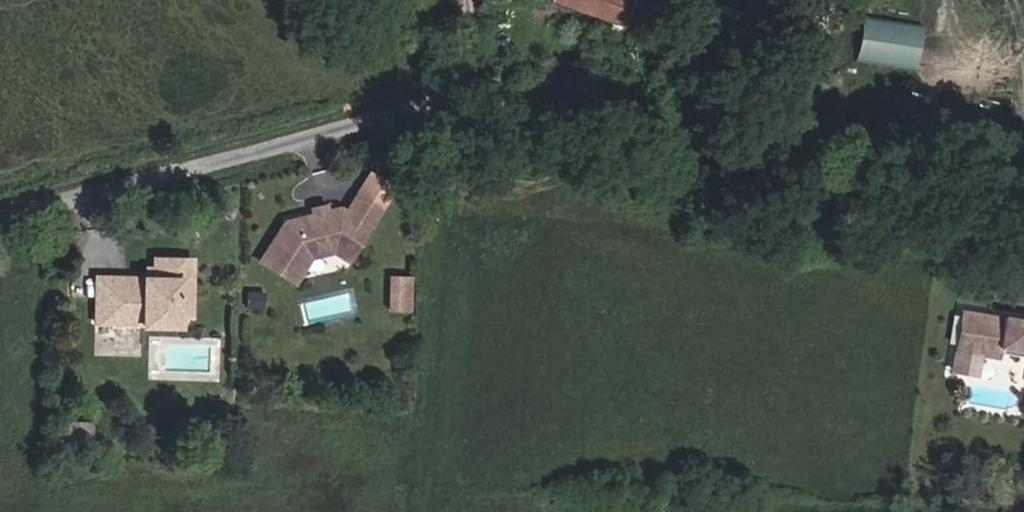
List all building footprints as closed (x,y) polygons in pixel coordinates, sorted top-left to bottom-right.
[(640,0),(556,0),(630,28),(640,0)] [(864,14),(856,58),(917,69),(925,25),(864,14)] [(377,212),(392,188),(370,174),(354,198),(377,212)] [(346,260),(377,212),(354,198),(346,212),(339,209),(326,212),(313,215),(285,222),(260,262),(293,282),(308,258),(332,251),(346,260)] [(326,212),(324,206),(311,209),(313,215),(326,212)] [(179,313),(179,281),(191,281),(191,261),(154,260),(154,270),(154,280),(147,280),(97,280),(97,325),(125,325),(125,317),(144,317),(144,313),(179,313)] [(407,312),(408,278),(389,278),(389,312),(407,312)] [(178,326),(179,317),(190,317),(191,281),(179,281),(179,313),(144,313),(144,317),(125,317),(125,325),(178,326)] [(1003,316),(1002,320),(1001,326),(989,324),(990,318),(961,313),(955,350),(979,354),(994,356),(996,347),(1023,352),(1023,320),(1003,316)] [(1001,326),(1002,320),(990,318),(989,324),(1001,326)] [(976,374),(979,354),(955,350),(952,371),(976,374)]
